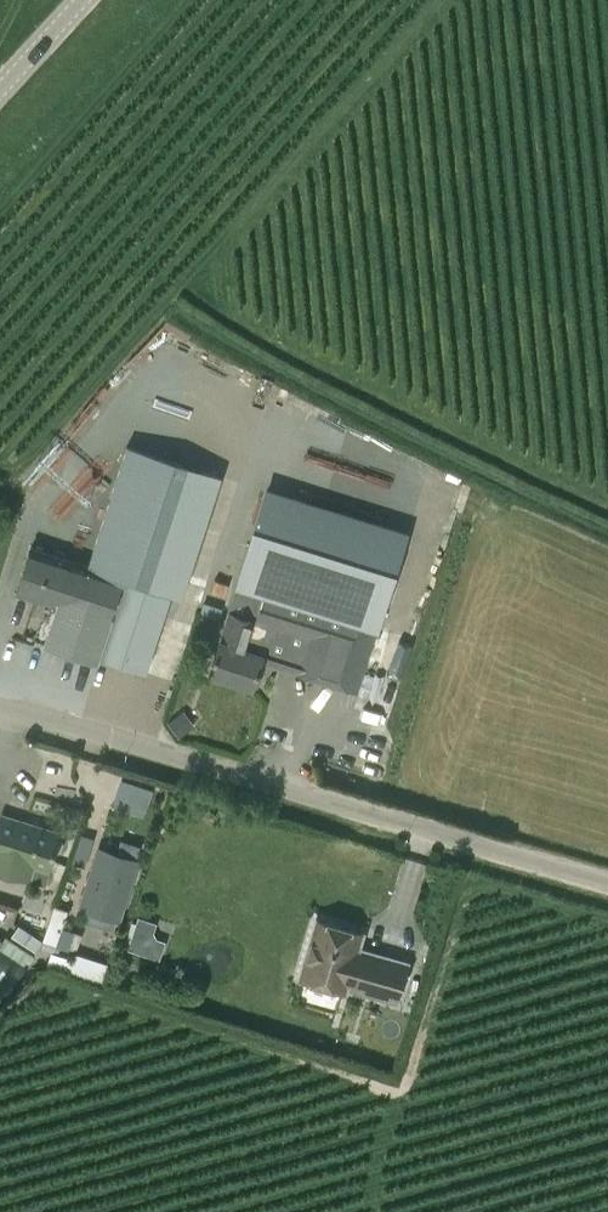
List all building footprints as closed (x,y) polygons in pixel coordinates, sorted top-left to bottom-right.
[(127,446),(88,566),(123,577),(98,655),(99,655),(146,671),(171,594),(187,579),(220,476),(127,446)] [(267,493),(237,585),(376,628),(405,535),(267,493)] [(30,548),(16,594),(57,607),(45,643),(97,660),(99,655),(98,655),(123,577),(88,566),(30,548)] [(209,674),(252,687),(262,654),(268,656),(274,638),(304,647),(295,673),(357,692),(373,640),(376,628),(237,585),(209,674)] [(43,883),(54,851),(57,852),(60,850),(63,843),(61,839),(58,838),(59,833),(2,815),(0,821),(0,870),(43,883)] [(97,847),(78,908),(87,911),(120,921),(139,860),(97,847)] [(345,983),(395,998),(405,965),(354,950),(359,933),(317,921),(301,977),(343,989),(345,983)] [(30,966),(0,947),(0,993),(30,966)]
